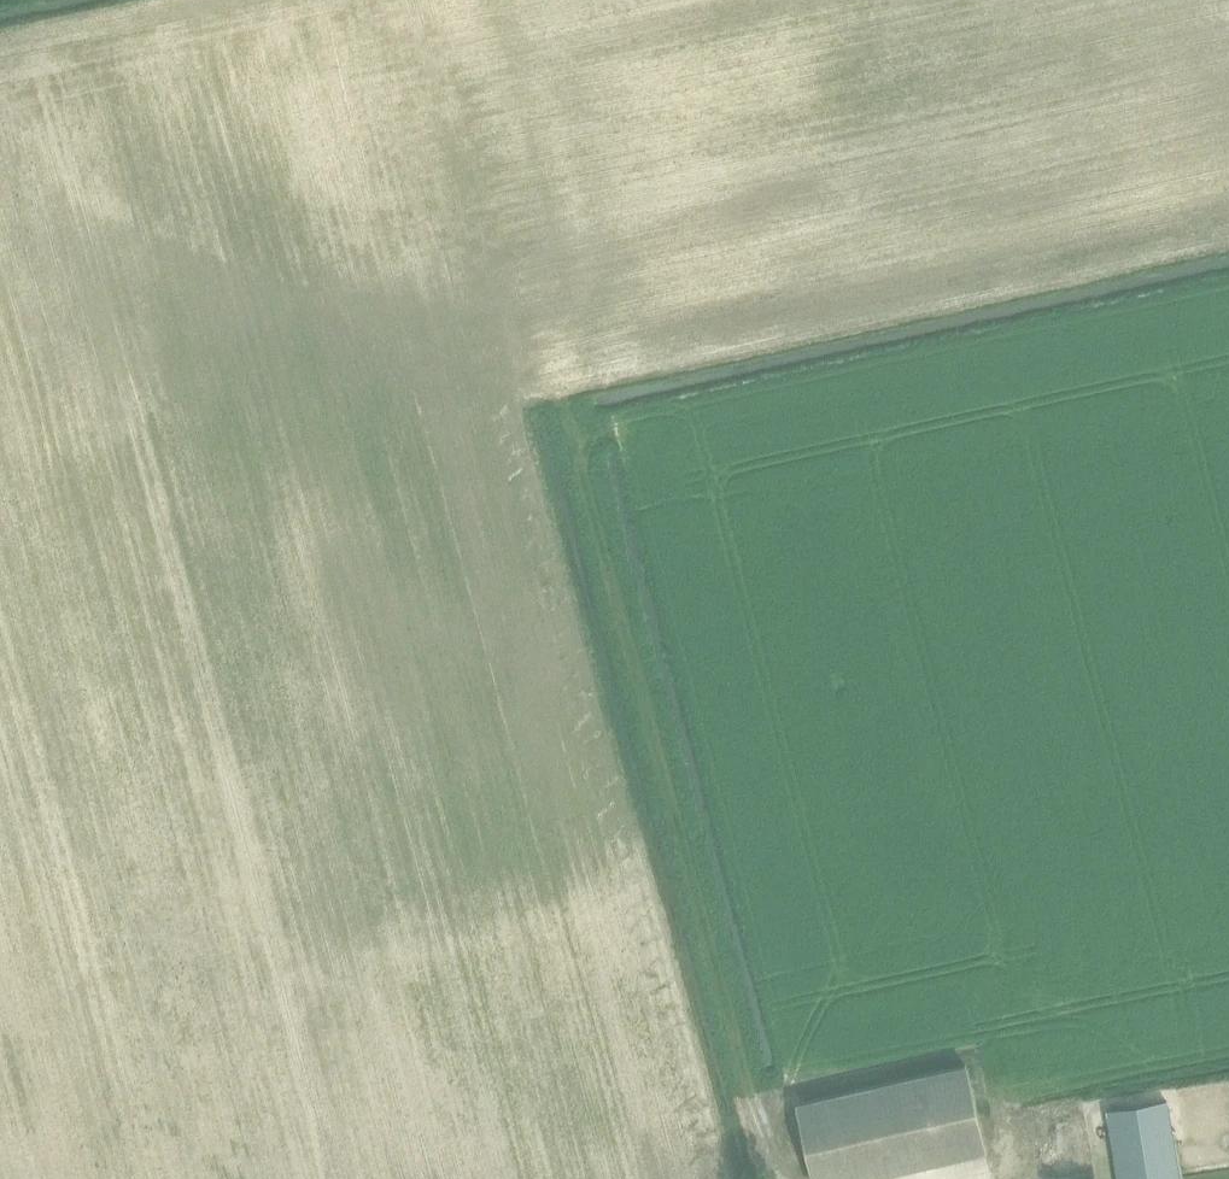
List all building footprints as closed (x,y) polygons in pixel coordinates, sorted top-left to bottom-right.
[(816,1178),(864,1178),(985,1151),(965,1066),(799,1103),(816,1178)] [(1166,1100),(1108,1109),(1119,1178),(1179,1178),(1166,1100)]
